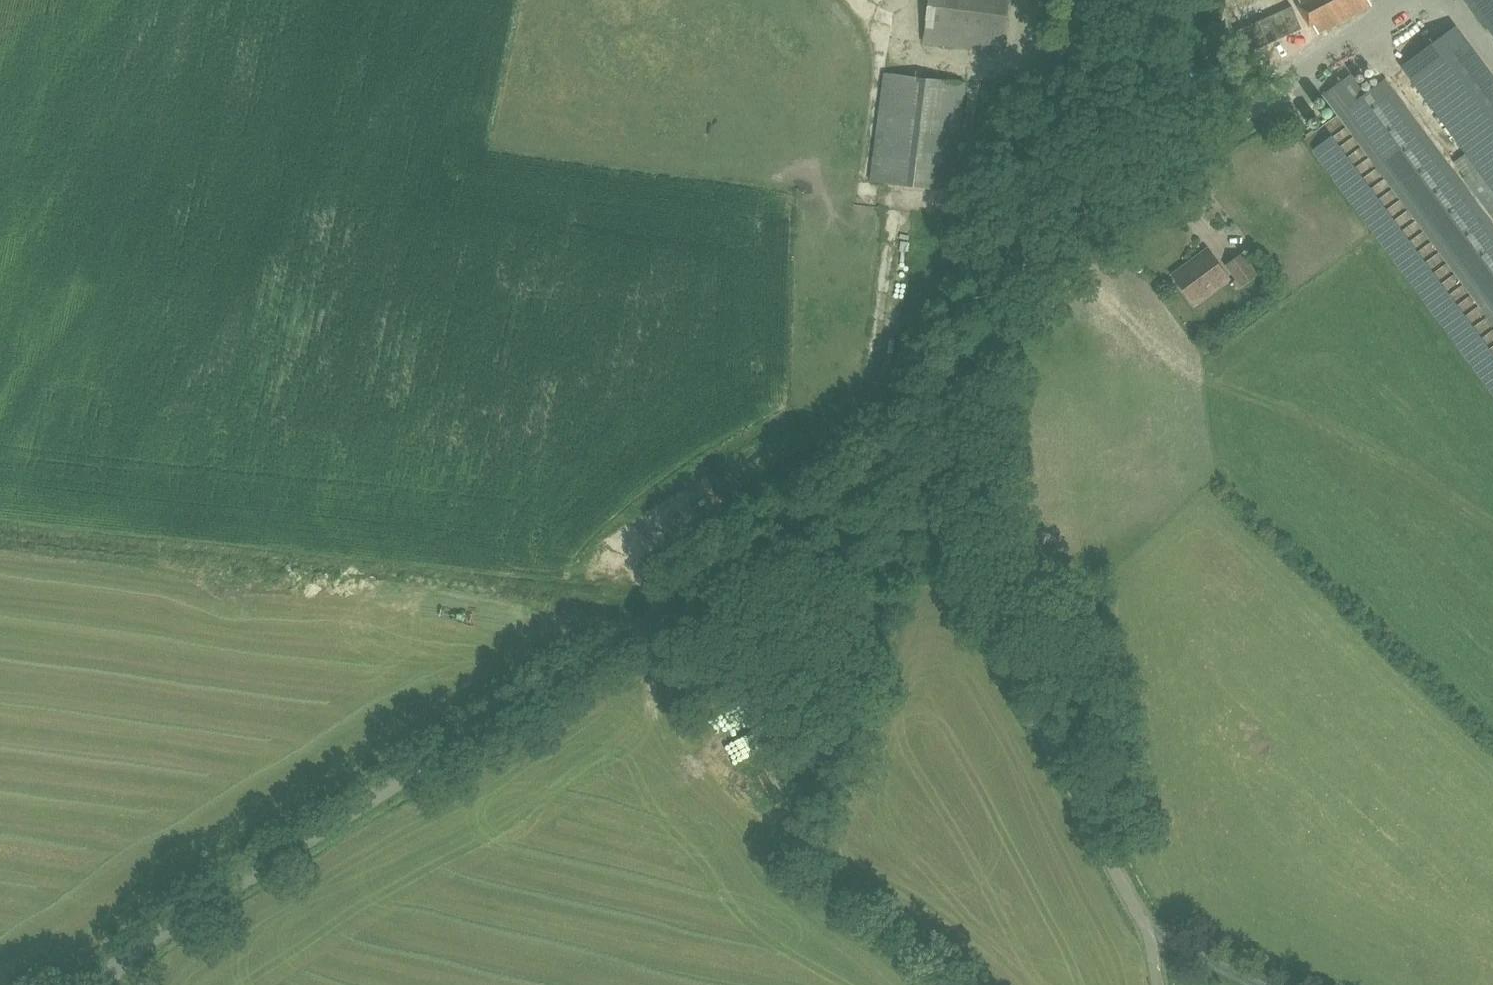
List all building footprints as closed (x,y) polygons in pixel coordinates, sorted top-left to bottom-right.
[(923,42),(1003,52),(1010,0),(929,0),(923,42)] [(1276,5),(1297,44),(1315,34),(1296,0),(1285,0),(1276,5)] [(1302,2),(1318,32),(1369,3),(1368,0),(1301,0),(1302,2)] [(1492,31),(1492,0),(1470,0),(1492,31)] [(1456,25),(1401,66),(1492,190),(1492,75),(1456,25)] [(886,72),(872,179),(951,189),(965,82),(886,72)] [(1366,93),(1352,74),(1326,93),(1492,320),(1492,223),(1387,78),(1366,93)] [(1403,264),(1423,249),(1340,134),(1320,148),(1403,264)] [(914,255),(914,231),(894,231),(894,254),(914,255)] [(1175,274),(1195,301),(1228,277),(1208,250),(1175,274)] [(1259,273),(1242,251),(1225,264),(1242,286),(1259,273)] [(1466,310),(1450,322),(1471,351),(1487,339),(1466,310)] [(1108,799),(1103,790),(1098,793),(1103,802),(1108,799)]
